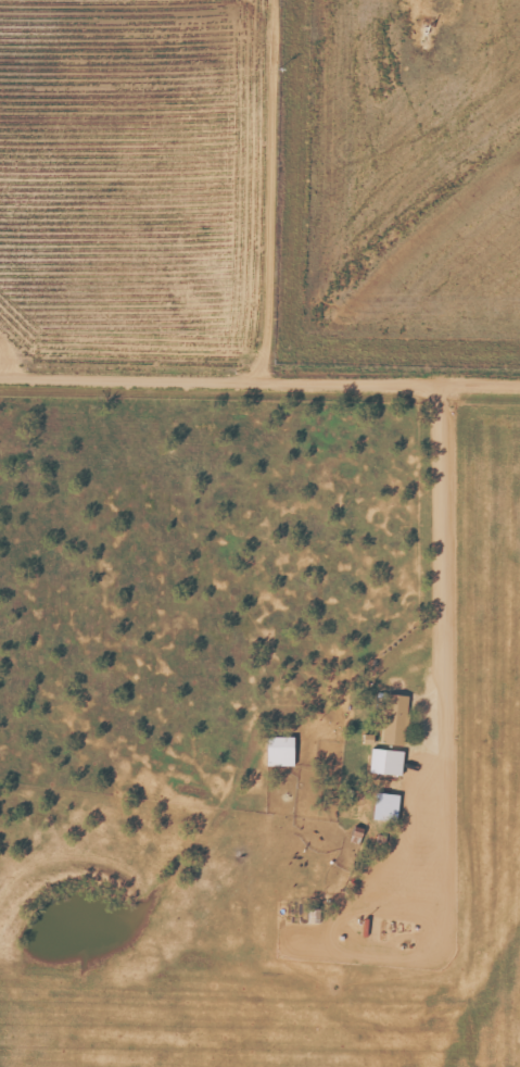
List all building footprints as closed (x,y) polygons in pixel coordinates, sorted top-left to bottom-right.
[(294,766),(294,739),(268,738),(268,765),(294,766)] [(403,774),(404,750),(371,749),(371,773),(403,774)] [(373,819),(397,821),(400,794),(376,792),(373,819)]
